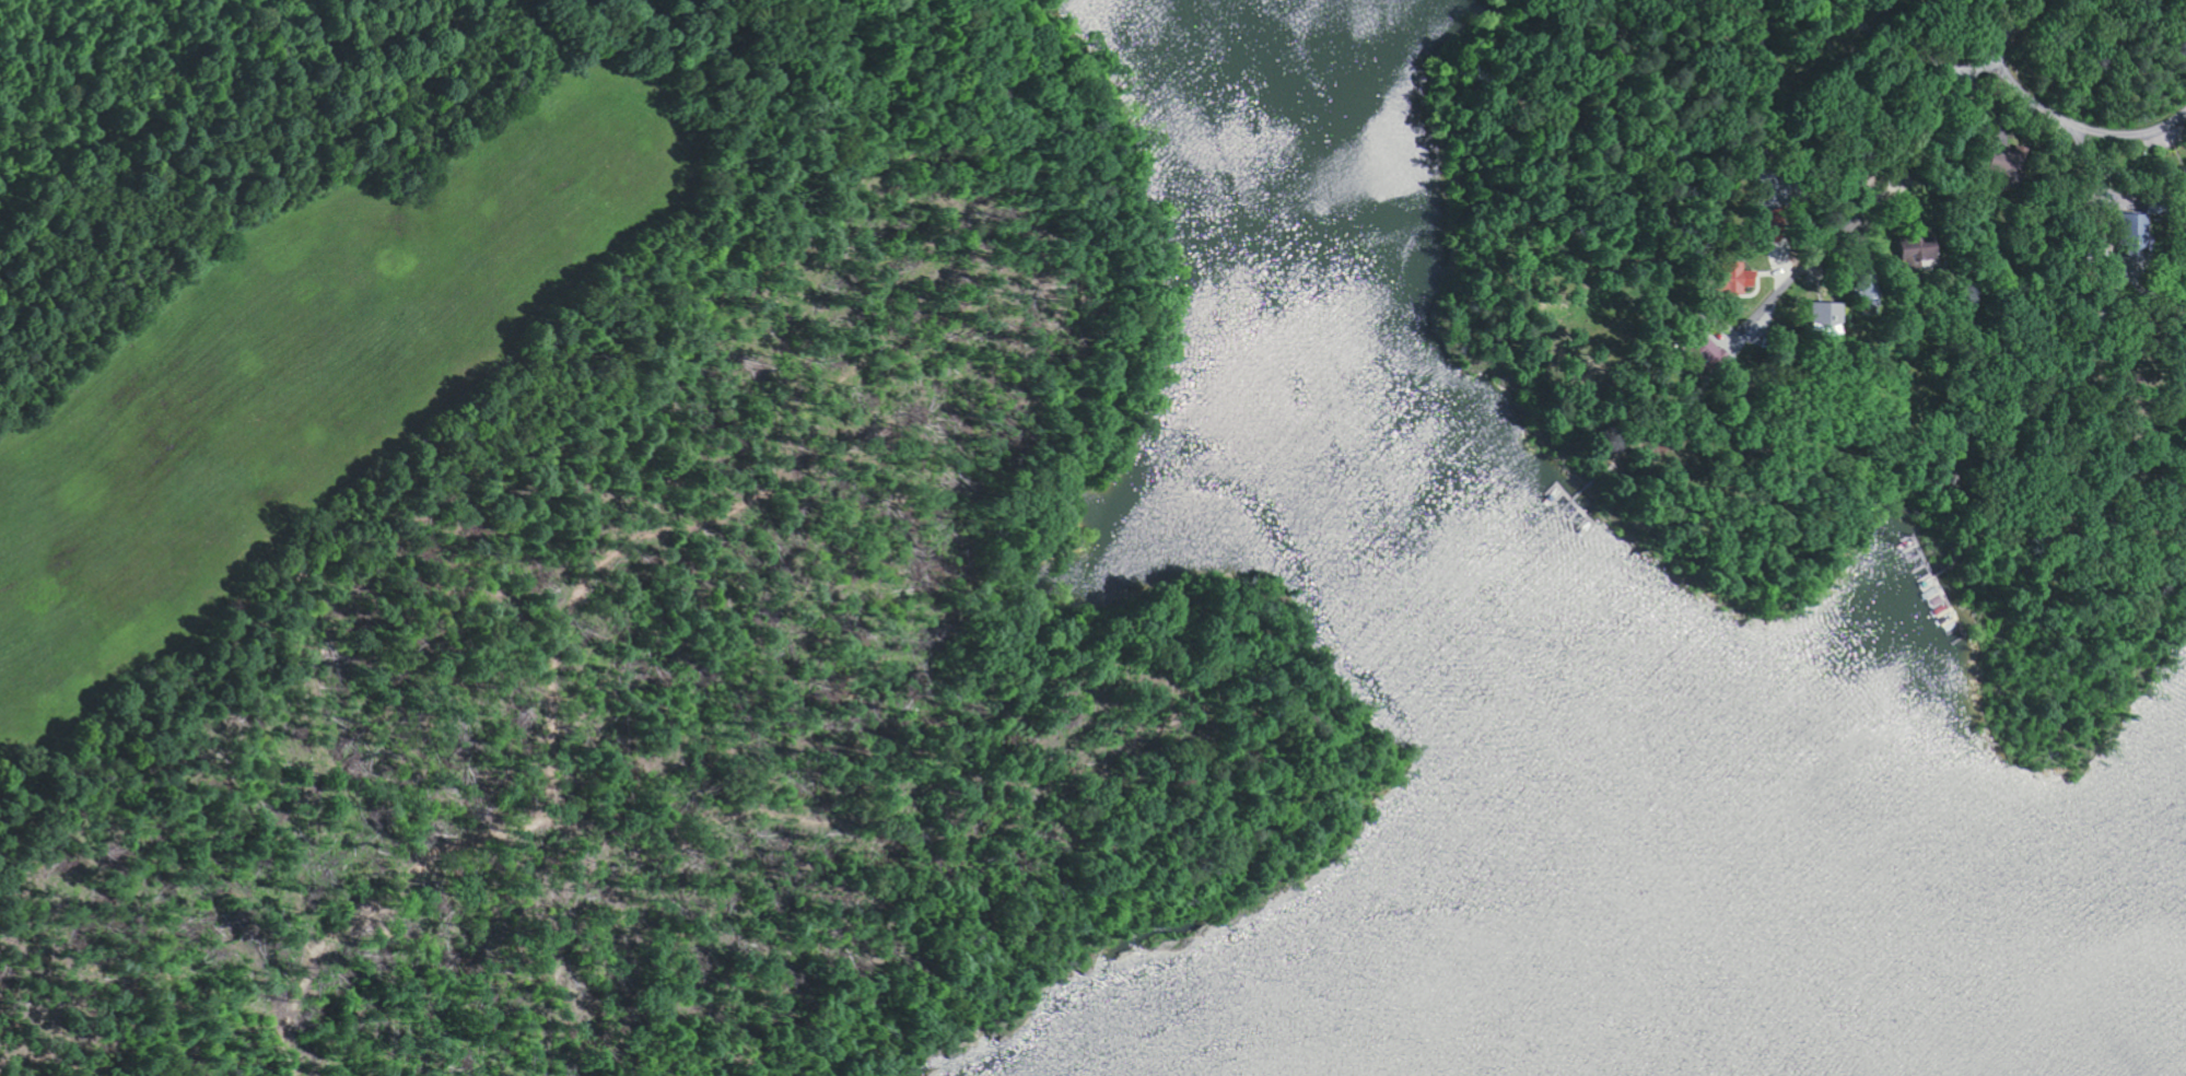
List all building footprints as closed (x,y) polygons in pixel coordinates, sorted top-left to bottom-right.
[(2150,214),(2124,214),(2123,236),(2150,237),(2150,214)] [(1747,262),(1730,262),(1729,296),(1748,296),(1748,287),(1759,287),(1759,271),(1747,271),(1747,262)] [(1815,329),(1846,330),(1847,303),(1816,301),(1815,329)]
